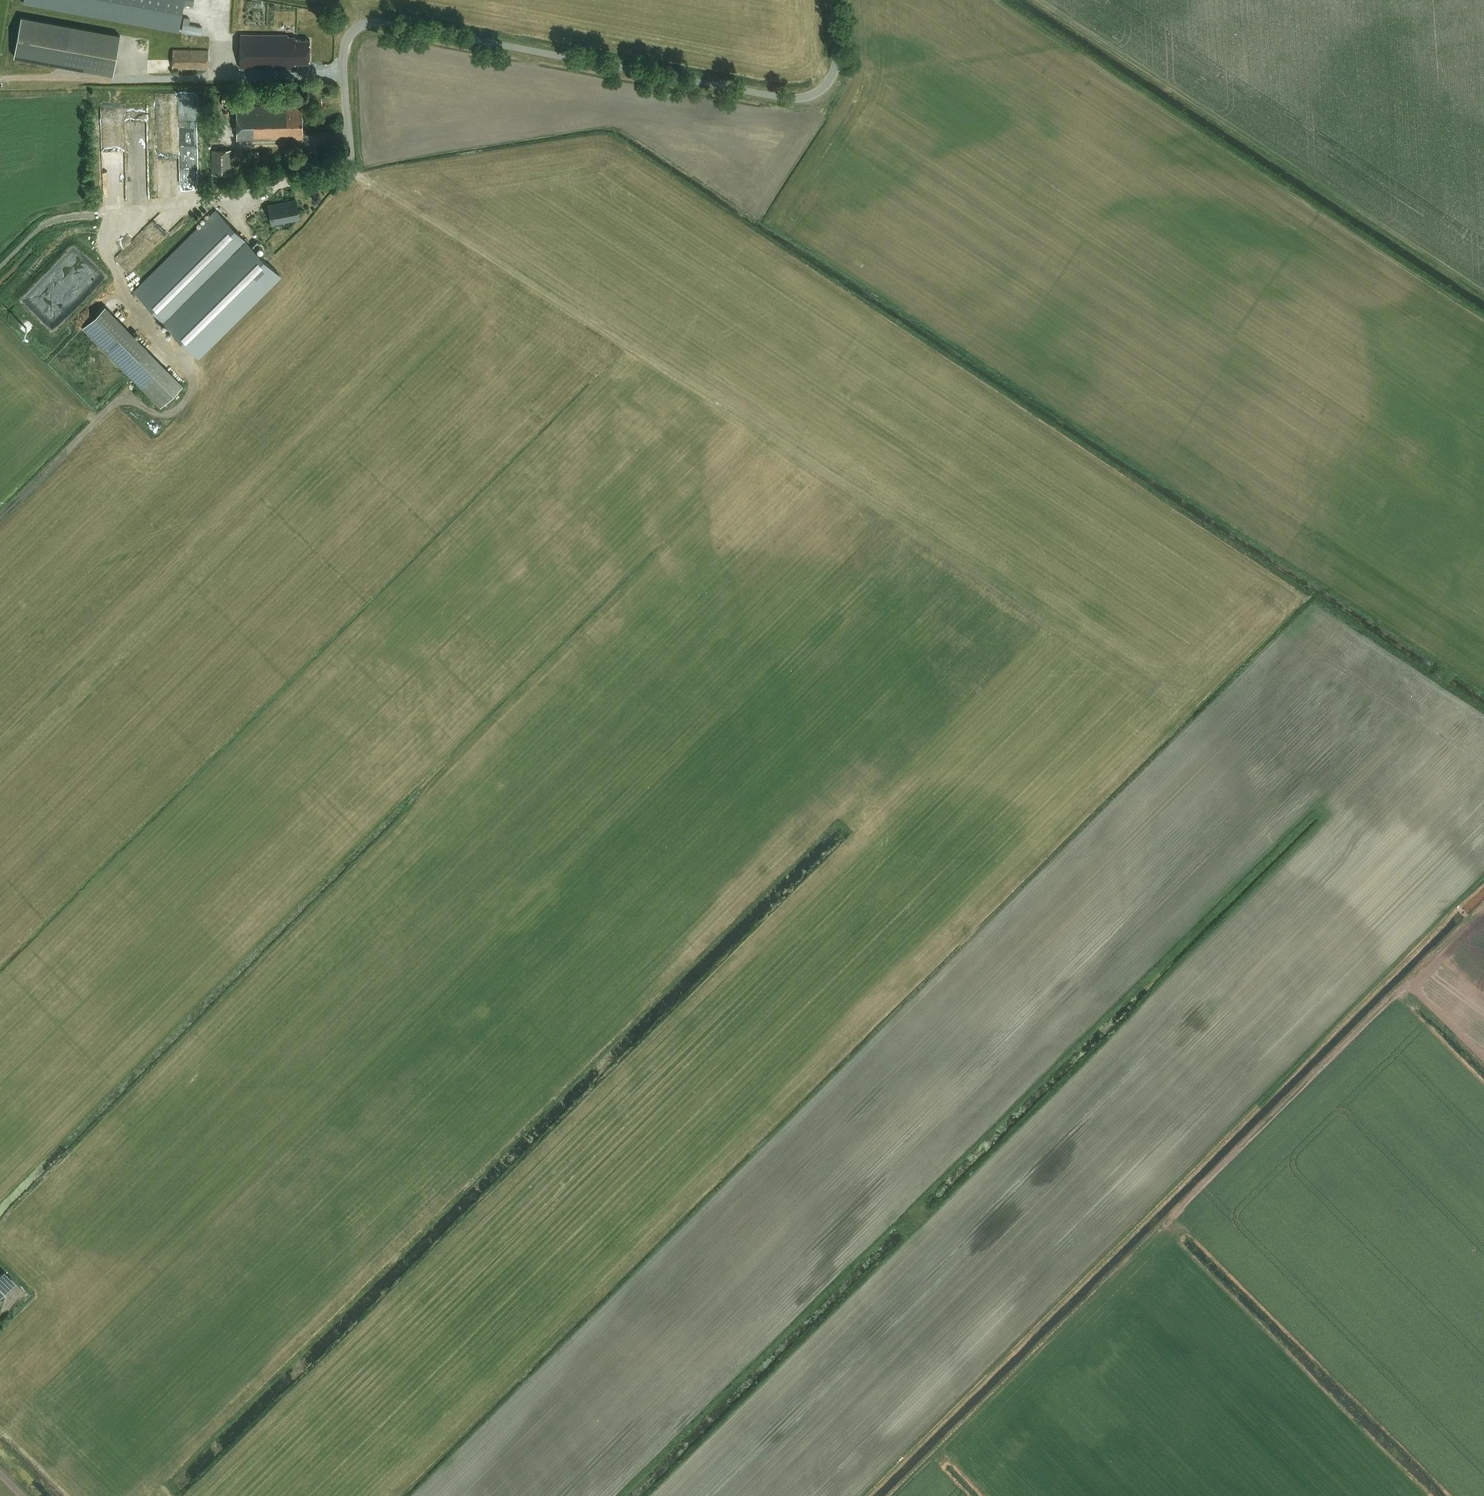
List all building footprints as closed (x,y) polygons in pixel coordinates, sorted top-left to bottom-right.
[(23,3),(178,32),(183,4),(193,6),(194,0),(24,0),(23,3)] [(121,35),(21,17),(14,57),(113,76),(121,35)] [(309,63),(309,40),(296,40),(296,37),(288,37),(288,35),(238,35),(238,69),(295,69),(295,63),(309,63)] [(208,50),(173,49),(172,69),(208,70),(208,50)] [(237,141),(303,139),(302,107),(290,108),(290,106),(236,108),(237,141)] [(228,174),(232,174),(231,150),(212,150),(213,175),(216,174),(217,180),(228,180),(228,174)] [(296,201),(269,206),(272,224),(300,219),(296,201)] [(134,292),(200,358),(282,277),(216,211),(134,292)] [(161,407),(183,386),(106,307),(83,329),(161,407)]
